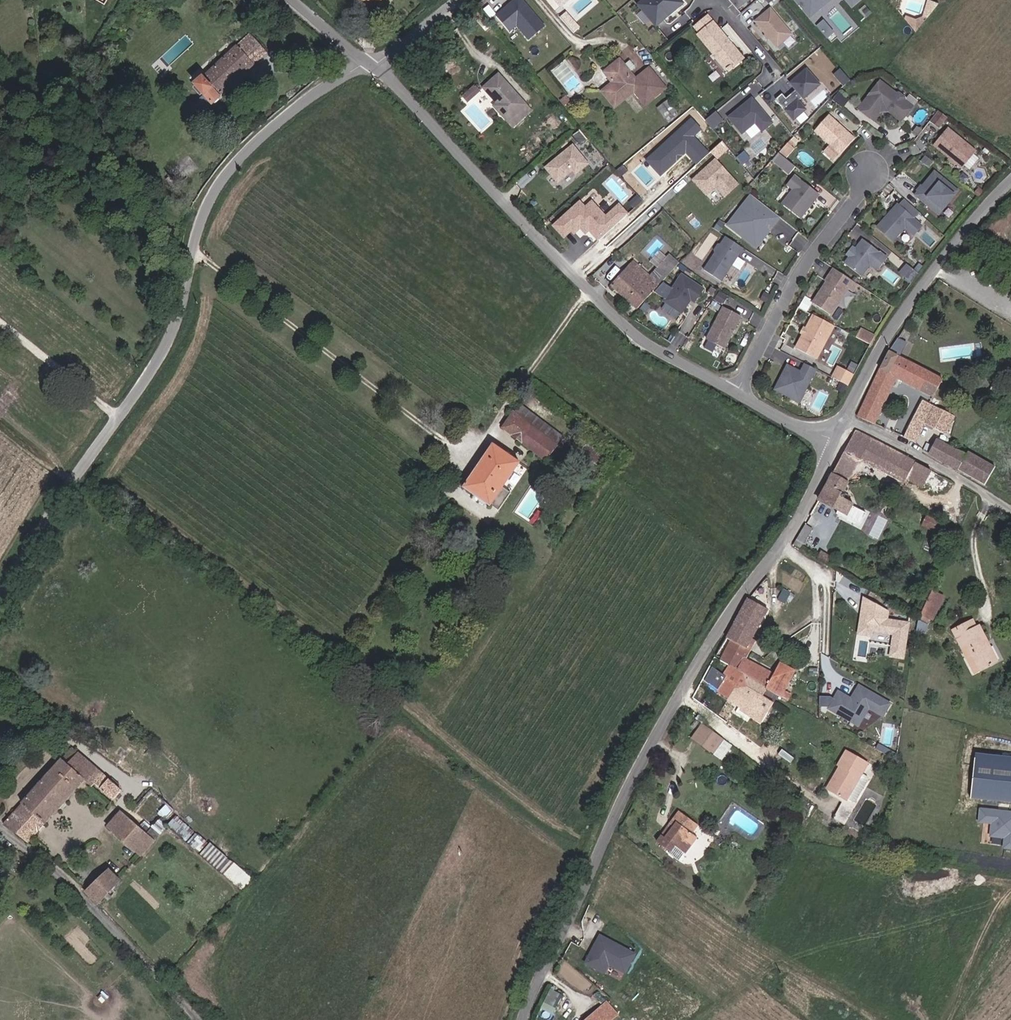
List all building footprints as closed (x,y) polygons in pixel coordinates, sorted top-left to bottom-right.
[(493,14),(506,29),(512,24),(524,38),(539,25),(518,0),(509,0),(509,1),(510,3),(506,6),(505,4),(493,14)] [(636,2),(653,24),(680,1),(679,0),(639,0),(636,2)] [(736,9),(746,0),(728,0),(736,9)] [(796,2),(808,16),(828,0),(798,0),(796,2)] [(934,2),(928,0),(927,0),(922,16),(926,18),(936,5),(934,2)] [(753,21),(774,47),(789,34),(768,9),(753,21)] [(569,31),(575,26),(562,10),(556,15),(569,31)] [(710,16),(698,25),(704,32),(700,35),(732,74),(747,62),(710,16)] [(915,20),(904,16),(903,19),(912,29),(915,20)] [(915,32),(923,23),(915,20),(912,29),(915,32)] [(833,35),(822,21),(816,25),(828,40),(833,35)] [(251,35),(195,86),(213,106),(270,56),(251,35)] [(640,78),(625,59),(609,73),(617,83),(608,91),(621,107),(639,92),(649,104),(669,87),(652,68),(640,78)] [(834,74),(846,85),(852,79),(840,68),(834,74)] [(818,86),(805,70),(789,84),(794,90),(784,99),(780,94),(774,99),(791,120),(804,110),(796,101),(800,98),(802,99),(818,86)] [(533,109),(503,73),(485,88),(497,102),(493,105),(512,127),(533,109)] [(901,113),(908,104),(906,103),(905,100),(900,96),(897,96),(881,83),(875,91),(874,91),(872,93),(872,95),(859,111),(873,122),(881,112),(881,109),(885,108),(886,111),(902,124),(907,118),(901,113)] [(477,87),(464,99),(469,105),(483,92),(477,87)] [(845,107),(851,98),(840,90),(834,99),(845,107)] [(735,111),(726,118),(739,134),(752,124),(757,129),(759,132),(770,124),(767,120),(766,119),(749,99),(741,106),(743,108),(738,112),(735,111)] [(670,102),(663,109),(671,117),(678,110),(670,102)] [(907,118),(914,110),(908,104),(901,113),(907,118)] [(941,127),(949,117),(940,110),(932,120),(941,127)] [(714,112),(702,121),(710,129),(721,121),(714,112)] [(839,156),(854,140),(847,134),(844,135),(841,132),(843,130),(829,117),(814,132),(839,156)] [(697,129),(687,119),(672,133),(692,154),(699,147),(689,136),(697,129)] [(970,150),(947,131),(933,147),(956,167),(970,150)] [(688,158),(692,154),(672,133),(650,154),(655,159),(648,166),(657,175),(673,160),(672,158),(676,154),(678,155),(682,152),(688,158)] [(785,160),(794,150),(788,144),(778,155),(785,160)] [(570,147),(543,170),(555,185),(570,172),(573,176),(585,166),(570,147)] [(795,169),(778,155),(773,162),(789,176),(795,169)] [(712,158),(690,179),(704,194),(713,186),(722,195),(735,183),(712,158)] [(938,217),(957,194),(934,174),(915,197),(938,217)] [(800,219),(818,196),(794,177),(786,186),(795,193),(795,195),(791,201),(789,199),(783,206),(800,219)] [(767,233),(779,218),(750,195),(738,210),(726,225),(741,238),(746,232),(754,237),(761,228),(767,233)] [(576,204),(551,228),(562,239),(569,232),(572,235),(577,230),(582,236),(587,232),(597,242),(625,216),(616,207),(603,219),(589,204),(582,210),(576,204)] [(920,228),(896,206),(891,212),(893,214),(889,218),(885,218),(876,229),(891,243),(898,236),(896,234),(900,229),(903,229),(912,237),(920,228)] [(760,242),(767,233),(761,228),(754,237),(760,242)] [(720,282),(742,249),(724,237),(719,245),(716,245),(713,250),(713,253),(702,270),(720,282)] [(876,273),(886,260),(861,241),(843,265),(860,278),(868,267),(876,273)] [(632,260),(610,285),(636,308),(677,263),(671,258),(668,262),(663,257),(648,275),(632,260)] [(914,274),(905,266),(898,274),(908,282),(914,274)] [(829,316),(846,290),(850,293),(855,285),(833,270),(828,277),(829,278),(811,304),(829,316)] [(682,301),(685,297),(693,302),(702,289),(680,275),(662,301),(680,313),(687,303),(682,301)] [(720,291),(715,299),(741,314),(746,306),(720,291)] [(722,349),(739,317),(722,308),(705,340),(722,349)] [(814,360),(832,328),(812,317),(805,330),(801,336),(794,350),(814,360)] [(866,345),(871,337),(857,329),(853,338),(866,345)] [(890,348),(855,417),(871,424),(892,378),(931,396),(939,381),(890,355),(893,350),(890,348)] [(847,363),(844,371),(850,374),(854,366),(847,363)] [(809,379),(813,371),(803,365),(798,373),(809,379)] [(796,403),(809,379),(785,366),(772,391),(796,403)] [(850,376),(835,368),(829,379),(844,387),(850,376)] [(988,389),(982,399),(991,404),(997,393),(988,389)] [(900,437),(913,442),(922,423),(943,433),(951,417),(919,400),(900,437)] [(505,428),(550,460),(562,445),(560,443),(566,435),(524,405),(519,412),(518,411),(505,428)] [(854,483),(853,482),(863,462),(899,481),(901,477),(926,491),(935,474),(855,432),(818,500),(853,518),(860,505),(847,497),(854,483)] [(943,440),(935,455),(991,486),(1001,469),(973,454),(972,456),(943,440)] [(509,488),(527,464),(499,444),(467,487),(496,508),(498,505),(504,509),(516,493),(509,488)] [(924,525),(936,529),(939,520),(927,516),(924,525)] [(810,523),(805,520),(792,543),(797,547),(810,523)] [(947,596),(937,591),(926,614),(937,619),(947,596)] [(723,661),(732,666),(741,671),(749,656),(750,657),(759,641),(757,640),(773,611),(752,599),(730,639),(734,641),(723,661)] [(889,652),(901,654),(906,620),(859,614),(857,631),(869,633),(870,628),(892,631),(889,652)] [(982,627),(977,629),(973,621),(955,631),(960,639),(964,637),(982,669),(999,660),(982,627)] [(772,688),(780,674),(750,657),(749,656),(741,671),(772,688)] [(780,674),(772,688),(792,699),(795,694),(790,691),(801,669),(787,661),(780,674)] [(741,671),(732,666),(720,688),(736,697),(741,700),(738,705),(767,721),(778,703),(767,697),(772,688),(741,671)] [(828,695),(818,695),(818,705),(828,705),(827,707),(857,724),(867,706),(882,714),(889,701),(857,683),(850,697),(837,689),(832,697),(828,695)] [(727,739),(706,724),(696,737),(716,753),(727,739)] [(118,802),(127,792),(74,747),(10,823),(34,843),(89,778),(118,802)] [(839,764),(827,787),(843,796),(828,824),(854,838),(858,830),(844,822),(854,803),(846,798),(847,795),(860,771),(866,760),(845,748),(836,763),(839,764)] [(973,758),(970,797),(1010,800),(1010,762),(973,758)] [(865,773),(860,771),(847,795),(852,798),(855,797),(866,776),(865,773)] [(110,827),(143,856),(165,831),(168,834),(171,831),(248,893),(256,880),(153,790),(130,816),(123,811),(110,827)] [(979,809),(977,821),(990,823),(989,836),(1003,837),(1002,847),(1010,848),(1010,812),(979,809)] [(665,837),(660,835),(656,842),(669,851),(674,844),(684,850),(695,833),(689,830),(695,822),(676,810),(667,825),(671,828),(665,837)] [(671,828),(667,825),(660,835),(665,837),(671,828)] [(112,870),(93,892),(105,904),(126,881),(112,870)] [(589,948),(581,964),(595,971),(603,965),(619,974),(629,956),(595,937),(591,944),(593,946),(591,949),(589,948)] [(553,987),(542,1007),(554,1014),(565,994),(553,987)] [(618,1016),(605,1003),(601,1006),(598,1002),(595,1006),(597,1008),(581,1019),(613,1019),(618,1016)]
